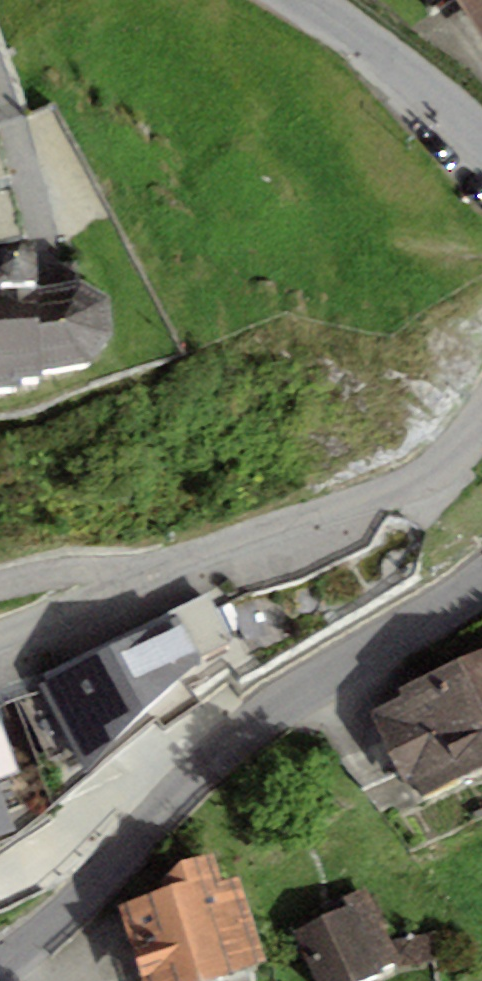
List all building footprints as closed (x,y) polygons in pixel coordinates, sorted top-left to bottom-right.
[(481,54),(481,0),(444,0),(481,54)] [(21,391),(20,383),(41,381),(40,372),(91,369),(116,342),(110,299),(80,283),(78,261),(40,264),(40,255),(0,258),(0,392),(21,391)] [(172,615),(42,682),(89,772),(202,661),(238,645),(209,590),(170,609),(172,615)] [(371,708),(406,781),(414,777),(423,795),(481,767),(481,647),(401,685),(404,692),(371,708)] [(15,829),(0,786),(0,834),(15,829)] [(115,900),(140,980),(195,980),(269,958),(241,870),(223,876),(215,849),(184,859),(164,877),(166,884),(115,900)] [(292,929),(316,980),(362,980),(401,962),(439,958),(436,933),(393,938),(369,886),(336,902),(339,907),(292,929)]
